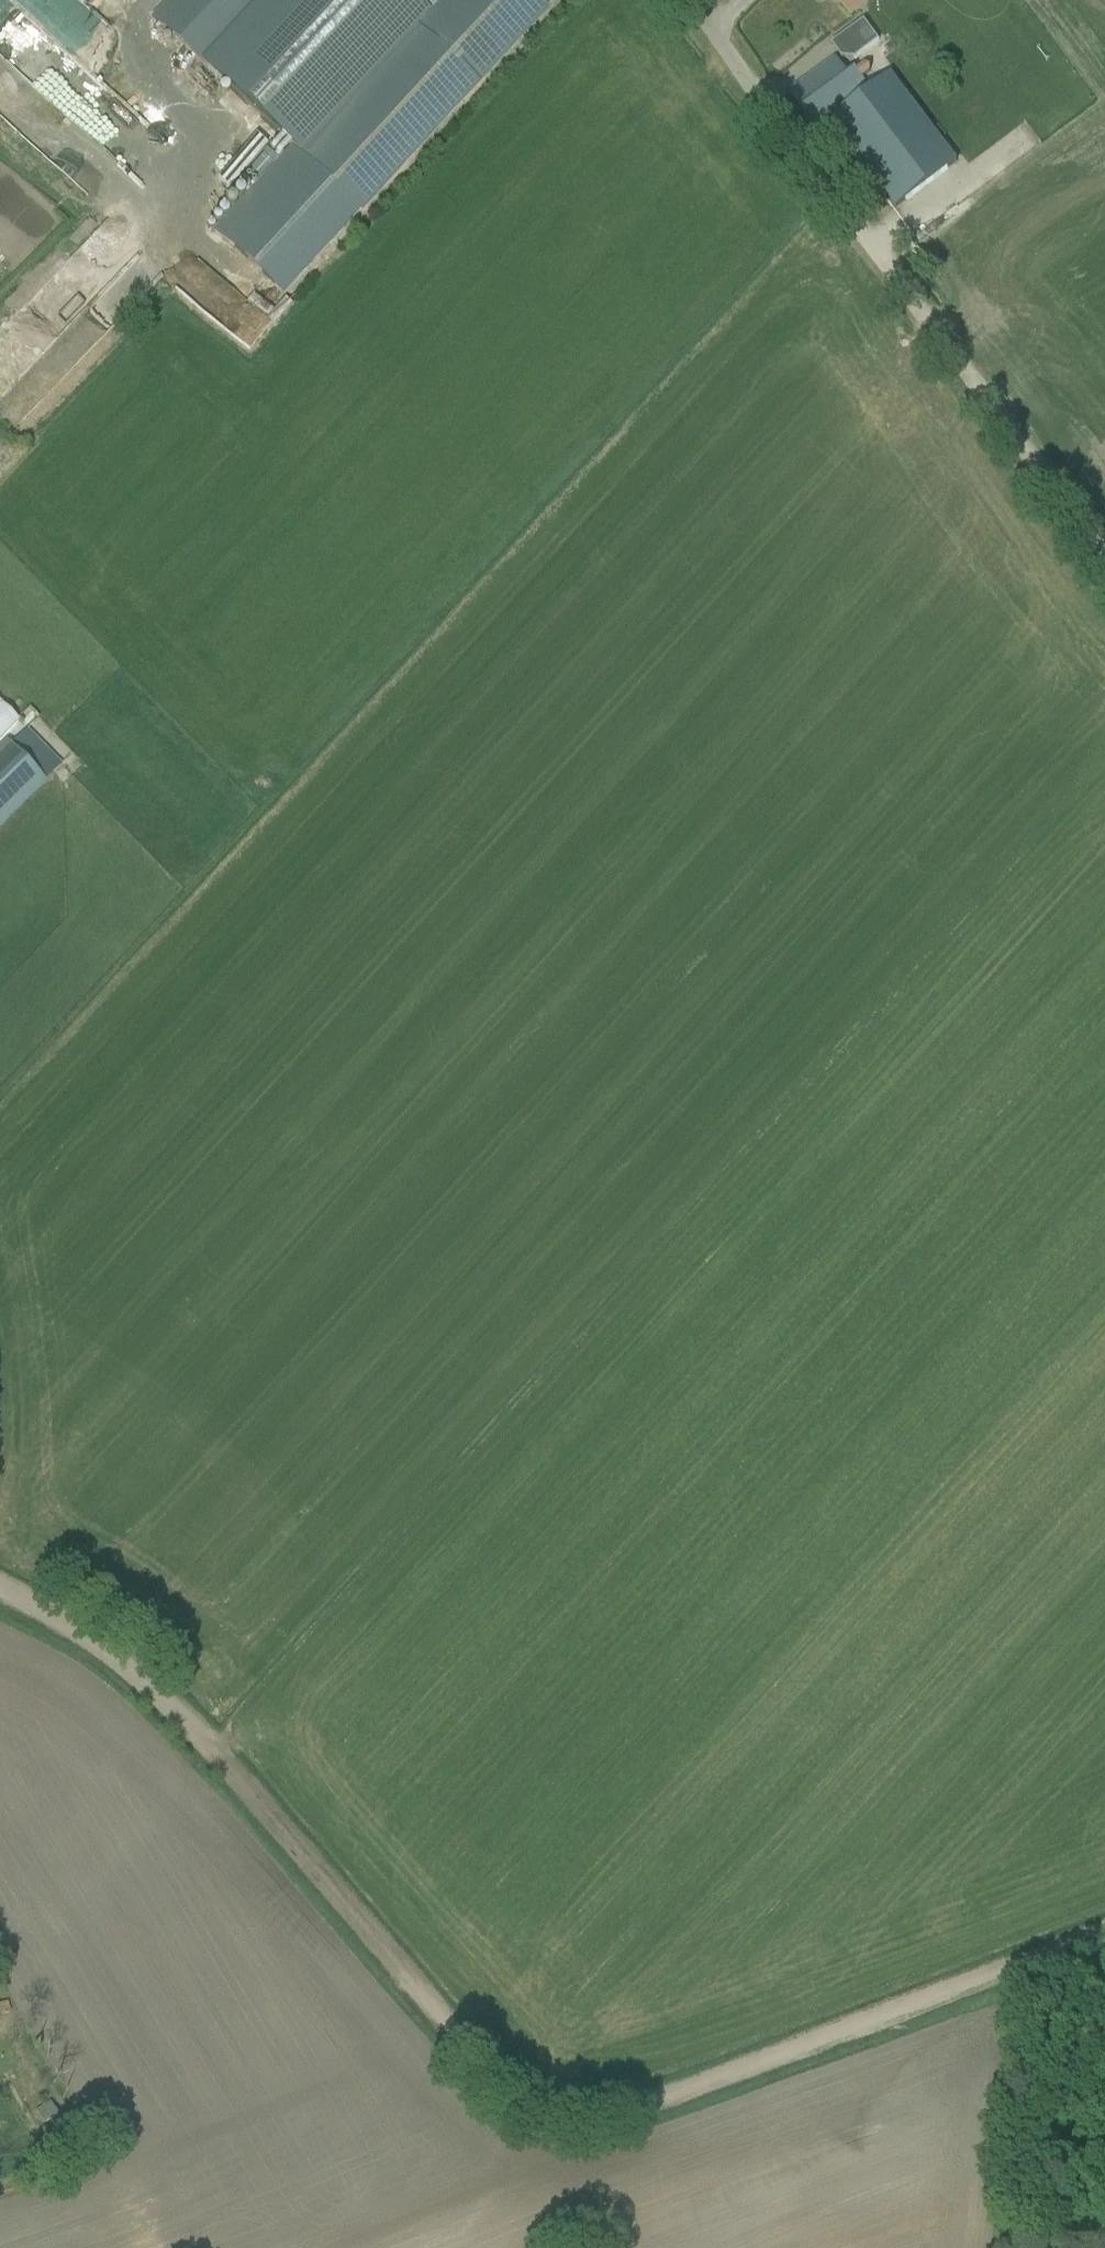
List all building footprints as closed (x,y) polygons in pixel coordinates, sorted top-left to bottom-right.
[(151,19),(279,142),(297,158),(445,0),(168,0),(151,19)] [(223,239),(282,293),(357,212),(358,213),(555,0),(445,0),(297,158),(223,239)] [(863,20),(850,29),(865,50),(868,49),(878,41),(863,20)] [(23,74),(0,53),(0,77),(6,71),(16,81),(23,74)] [(790,92),(813,124),(867,85),(856,70),(847,76),(835,59),(790,92)] [(890,74),(829,120),(896,209),(957,163),(890,74)] [(44,782),(7,744),(0,751),(0,825),(44,782)] [(49,2102),(36,2111),(44,2122),(57,2114),(49,2102)]
